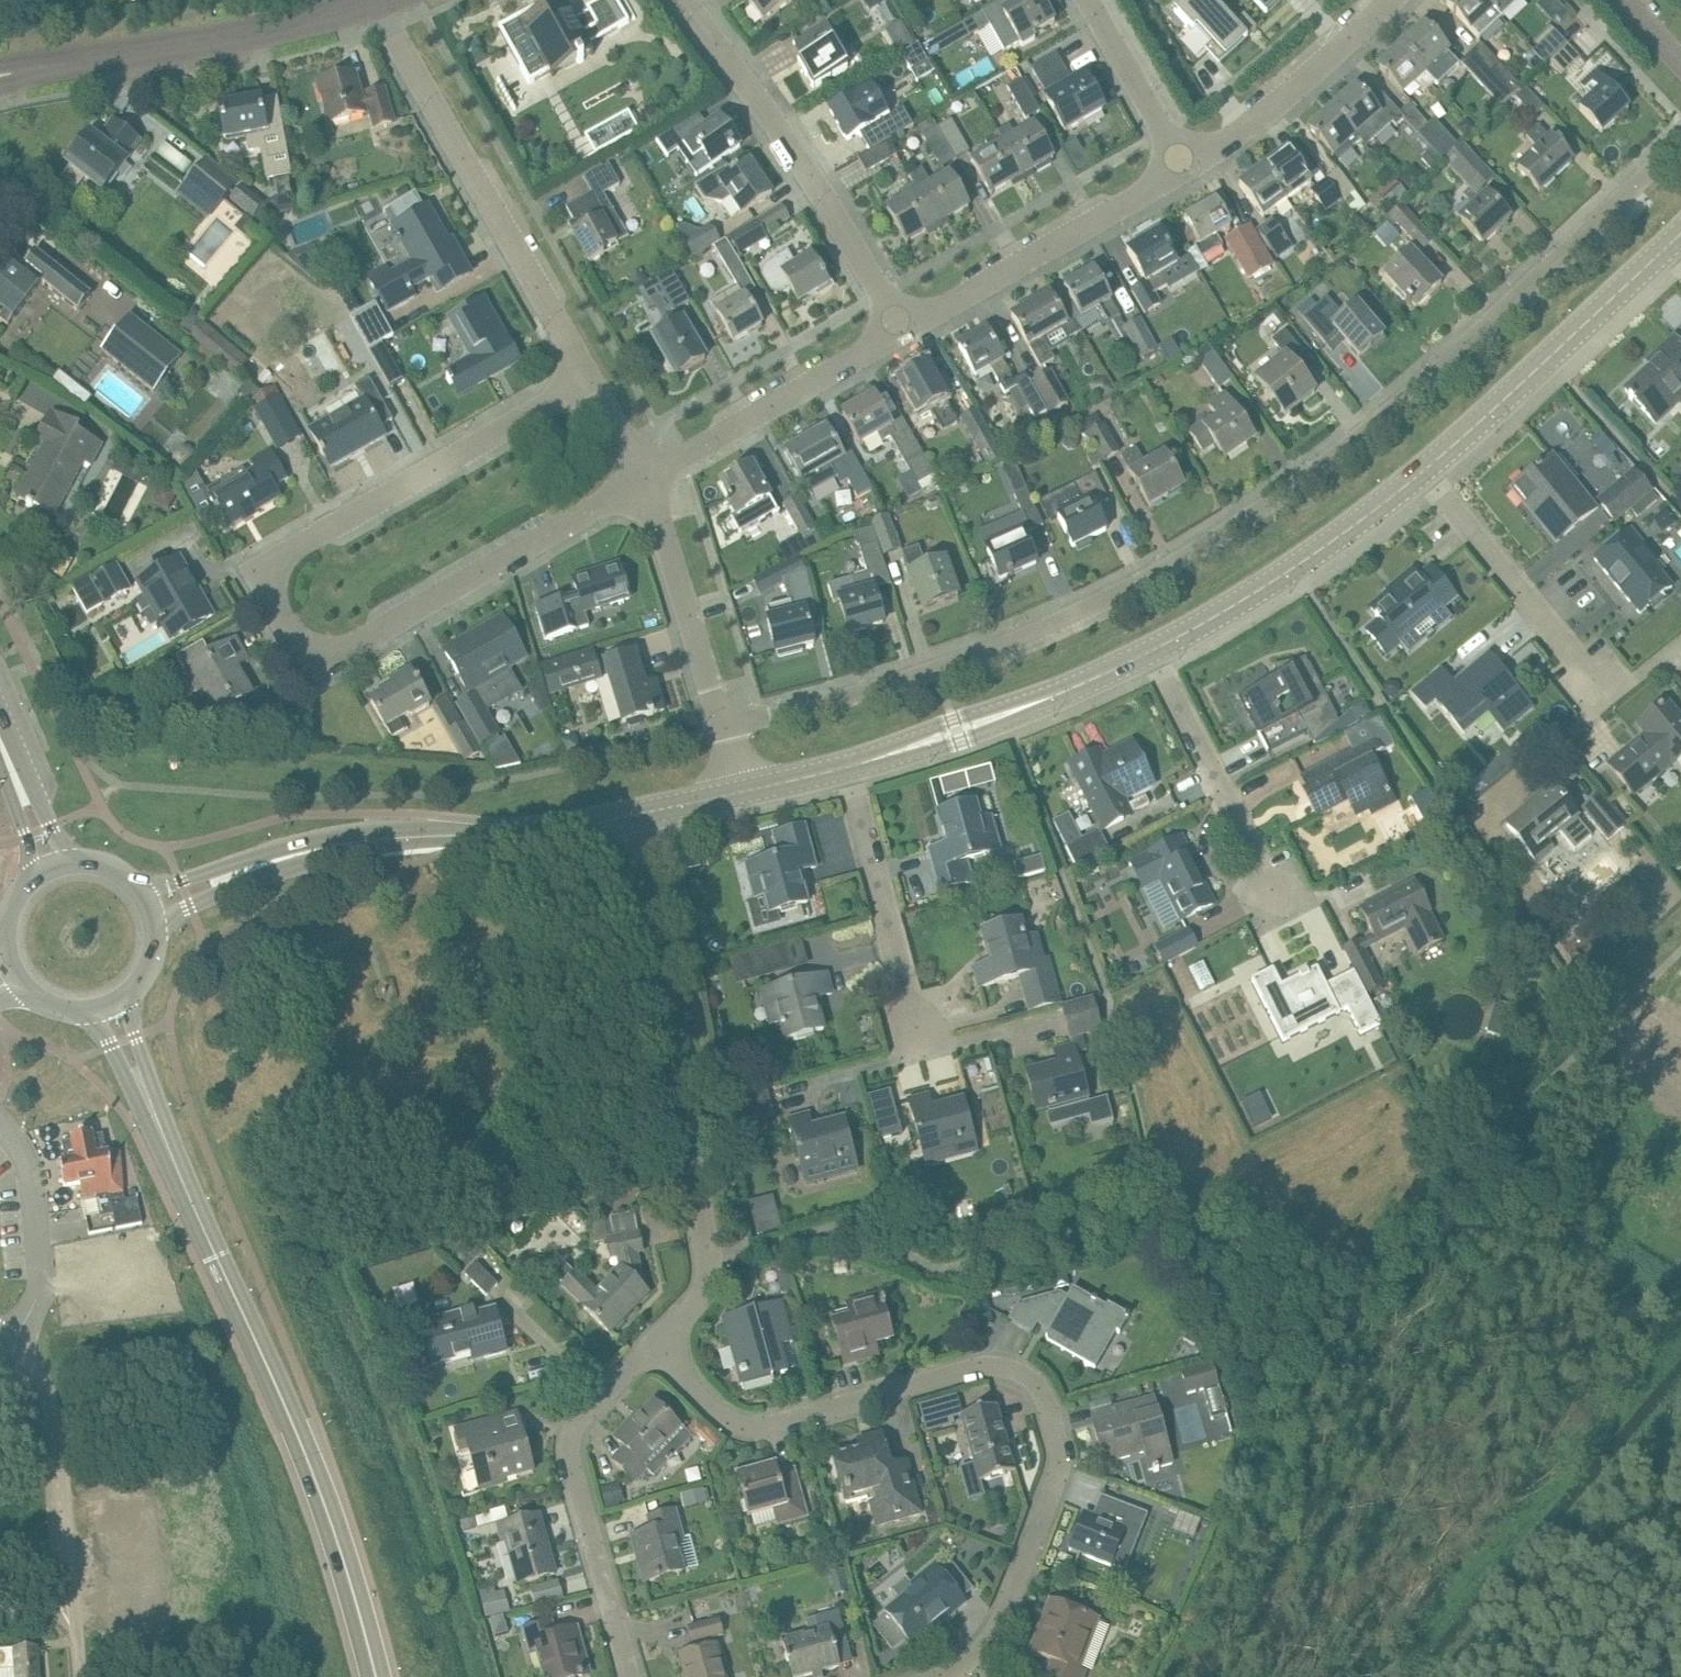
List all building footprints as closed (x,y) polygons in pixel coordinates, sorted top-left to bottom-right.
[(498,28),(530,84),(551,72),(553,77),(556,75),(554,70),(579,56),(582,62),(586,60),(582,54),(590,50),(593,55),(596,53),(591,44),(630,23),(617,0),(599,0),(586,8),(596,25),(582,32),(564,0),(539,14),(535,7),(498,28)] [(763,21),(791,1),(790,0),(747,0),(763,21)] [(1005,51),(1018,43),(1021,48),(1034,40),(1032,36),(1054,23),(1041,0),(1026,0),(1012,8),(1007,0),(1002,0),(962,24),(969,37),(990,25),(1005,51)] [(1174,11),(1193,31),(1197,27),(1201,24),(1216,40),(1212,44),(1208,47),(1220,61),(1246,37),(1256,28),(1244,15),(1234,24),(1218,6),(1226,0),(1187,0),(1174,11)] [(1248,6),(1253,1),(1265,15),(1281,0),(1243,0),(1248,6)] [(1484,0),(1451,0),(1447,4),(1454,12),(1453,13),(1455,15),(1456,14),(1479,38),(1500,18),(1492,9),(1484,0)] [(1492,9),(1500,18),(1520,0),(1484,0),(1492,9)] [(1538,3),(1553,20),(1556,17),(1561,22),(1571,12),(1566,7),(1560,0),(1541,0),(1538,3)] [(847,68),(832,43),(837,41),(827,23),(793,42),(803,58),(798,61),(803,70),(801,71),(802,72),(804,71),(813,88),(847,68)] [(1423,26),(1401,47),(1435,83),(1425,71),(1447,51),(1433,36),(1434,35),(1432,32),(1431,33),(1423,26)] [(1555,30),(1533,51),(1545,64),(1567,43),(1555,30)] [(917,44),(900,54),(910,70),(927,60),(917,44)] [(1480,44),(1470,53),(1510,96),(1520,86),(1480,44)] [(1568,44),(1549,62),(1562,75),(1580,58),(1568,44)] [(1435,83),(1401,47),(1379,68),(1386,75),(1385,76),(1387,79),(1388,78),(1402,92),(1414,81),(1425,93),(1435,83)] [(1046,98),(1065,132),(1103,110),(1102,108),(1100,109),(1083,79),(1085,78),(1084,76),(1073,82),(1056,53),(1031,67),(1048,97),(1046,98)] [(1510,96),(1470,53),(1460,62),(1500,105),(1510,96)] [(1592,98),(1580,110),(1602,133),(1628,108),(1595,73),(1581,86),(1592,98)] [(367,98),(360,99),(354,75),(319,85),(325,106),(331,126),(371,114),(375,127),(392,122),(383,90),(366,95),(367,98)] [(1007,88),(1025,119),(1040,111),(1022,79),(1007,88)] [(849,99),(830,110),(848,140),(859,134),(869,151),(877,147),(889,140),(913,126),(902,108),(889,116),(871,86),(855,95),(849,99)] [(1405,119),(1399,113),(1377,88),(1366,98),(1364,95),(1362,96),(1355,88),(1332,109),(1359,140),(1366,147),(1393,122),(1397,126),(1405,119)] [(1514,98),(1532,118),(1543,108),(1525,88),(1514,98)] [(241,102),(219,106),(220,108),(225,137),(245,133),(248,148),(265,145),(271,177),(274,177),(274,178),(277,195),(279,205),(285,204),(293,203),(289,175),(292,175),(291,171),(282,123),(278,101),(261,104),(260,99),(252,100),(252,101),(241,103),(241,102)] [(1405,119),(1445,162),(1460,148),(1434,119),(1428,125),(1409,104),(1399,113),(1405,119)] [(1337,160),(1359,140),(1332,109),(1310,129),(1317,137),(1316,138),(1318,140),(1319,139),(1337,160)] [(630,110),(586,135),(596,154),(641,129),(630,110)] [(698,115),(656,140),(667,157),(677,150),(696,176),(711,165),(730,152),(730,154),(740,147),(720,118),(706,128),(698,115)] [(951,120),(937,128),(955,159),(968,151),(951,120)] [(71,167),(63,177),(77,188),(85,177),(101,190),(139,142),(113,122),(98,141),(91,136),(69,165),(71,167)] [(1009,125),(996,133),(1020,174),(1030,168),(1031,170),(1035,167),(1038,172),(1053,163),(1052,160),(1053,160),(1042,141),(1033,125),(1015,135),(1009,125)] [(1537,150),(1517,168),(1539,192),(1543,188),(1542,187),(1551,179),(1552,180),(1572,161),(1538,125),(1525,138),(1537,150)] [(955,159),(937,128),(923,136),(941,167),(955,159)] [(1020,174),(996,133),(987,138),(986,144),(989,150),(971,160),(991,195),(993,194),(992,193),(1011,181),(1010,179),(1020,174)] [(869,151),(858,158),(866,172),(897,154),(889,140),(869,151)] [(1460,148),(1445,162),(1470,189),(1463,196),(1473,207),(1460,219),(1483,244),(1510,219),(1482,189),(1492,179),(1461,146),(1460,148)] [(1287,149),(1263,167),(1287,199),(1311,182),(1287,149)] [(1085,154),(1072,162),(1077,171),(1090,164),(1085,154)] [(186,185),(187,186),(193,180),(219,201),(214,208),(215,209),(236,183),(207,160),(186,185)] [(728,198),(740,215),(772,193),(771,191),(770,192),(751,165),(752,164),(751,162),(737,172),(736,170),(733,173),(728,166),(695,186),(704,200),(711,196),(716,203),(720,204),(728,198)] [(566,208),(573,221),(568,224),(568,225),(569,224),(590,262),(589,262),(590,263),(604,255),(602,252),(629,237),(614,210),(613,210),(604,194),(620,185),(609,165),(584,179),(592,193),(566,208)] [(1398,179),(1411,193),(1425,180),(1412,166),(1398,179)] [(1287,199),(1263,167),(1239,185),(1263,217),(1287,199)] [(909,176),(914,184),(936,222),(945,216),(947,218),(966,207),(967,209),(968,208),(949,173),(931,184),(922,169),(909,176)] [(1326,178),(1343,201),(1355,192),(1338,169),(1326,178)] [(1311,191),(1325,211),(1340,200),(1325,180),(1311,191)] [(358,184),(347,186),(349,194),(360,191),(358,184)] [(936,222),(914,184),(901,191),(906,200),(889,210),(888,208),(887,209),(907,243),(908,242),(907,241),(927,230),(925,228),(936,222)] [(231,200),(254,218),(264,205),(241,186),(231,200)] [(428,206),(424,208),(415,193),(383,211),(384,212),(385,212),(399,237),(396,239),(398,243),(401,241),(413,261),(389,275),(390,277),(374,286),(372,283),(371,283),(387,312),(402,303),(414,296),(410,289),(446,269),(453,283),(471,273),(452,239),(448,242),(428,206)] [(1195,246),(1201,257),(1222,244),(1216,235),(1230,227),(1226,219),(1215,200),(1185,218),(1200,243),(1195,246)] [(1396,223),(1421,249),(1433,239),(1401,205),(1386,218),(1393,226),(1396,223)] [(727,238),(735,250),(788,219),(781,207),(727,238)] [(246,216),(236,228),(244,235),(254,223),(246,216)] [(1286,239),(1272,219),(1257,230),(1271,250),(1286,239)] [(685,241),(694,256),(718,242),(709,227),(685,241)] [(1225,243),(1248,282),(1272,268),(1249,229),(1225,243)] [(1128,250),(1127,251),(1145,282),(1131,290),(1143,309),(1145,313),(1161,304),(1155,294),(1168,286),(1161,274),(1177,265),(1169,251),(1158,232),(1155,234),(1153,230),(1140,238),(1143,241),(1128,250)] [(714,246),(730,275),(743,268),(726,239),(714,246)] [(313,246),(286,257),(317,284),(330,276),(313,246)] [(53,264),(36,251),(23,266),(2,250),(0,252),(0,321),(8,327),(40,282),(77,311),(91,294),(53,264)] [(775,262),(767,268),(764,271),(764,277),(772,290),(776,292),(781,292),(790,287),(799,303),(828,286),(823,278),(825,277),(823,274),(821,275),(811,257),(795,266),(787,252),(773,260),(775,262)] [(1407,300),(1405,302),(1410,306),(1412,305),(1415,308),(1441,284),(1413,254),(1387,279),(1407,300)] [(1093,269),(1064,286),(1071,297),(1072,299),(1065,303),(1074,321),(1082,317),(1094,310),(1103,325),(1106,324),(1120,316),(1104,288),(1093,269)] [(657,279),(675,310),(689,301),(672,271),(657,279)] [(343,281),(333,286),(350,317),(360,311),(343,281)] [(730,306),(717,314),(722,323),(733,341),(761,326),(762,325),(751,306),(739,286),(723,295),(730,306)] [(1068,339),(1081,332),(1065,303),(1057,308),(1049,294),(1012,315),(1040,367),(1054,359),(1043,338),(1062,328),(1068,339)] [(1332,352),(1333,352),(1327,345),(1339,334),(1359,357),(1383,336),(1357,306),(1344,317),(1327,297),(1320,302),(1316,297),(1300,310),(1305,316),(1302,318),(1332,352)] [(449,377),(447,378),(450,384),(452,383),(459,395),(494,375),(489,367),(515,353),(519,360),(520,360),(508,339),(507,339),(483,298),(449,317),(473,359),(447,374),(449,377)] [(360,311),(350,317),(370,351),(383,343),(382,342),(394,335),(375,303),(360,311)] [(653,338),(675,376),(705,358),(694,339),(678,312),(664,321),(668,329),(653,338)] [(102,351),(154,392),(181,358),(130,316),(102,351)] [(1125,327),(1142,357),(1157,349),(1140,319),(1125,327)] [(1315,392),(1297,370),(1310,360),(1285,329),(1272,339),(1285,356),(1256,379),(1285,415),(1315,392)] [(1016,386),(1033,417),(1046,410),(1026,373),(1014,380),(986,330),(985,331),(985,332),(959,346),(975,375),(989,367),(1004,393),(1016,386)] [(1625,390),(1630,396),(1629,397),(1633,401),(1634,400),(1656,423),(1657,423),(1652,417),(1668,402),(1680,388),(1680,389),(1680,346),(1673,337),(1655,354),(1659,358),(1625,390)] [(1171,339),(1159,346),(1169,362),(1181,355),(1171,339)] [(383,343),(370,351),(391,389),(405,381),(383,343)] [(1200,361),(1199,361),(1218,388),(1232,378),(1208,343),(1194,353),(1200,361)] [(958,422),(944,398),(946,397),(928,364),(898,381),(917,413),(928,407),(943,431),(958,422)] [(1033,381),(1051,414),(1070,403),(1052,371),(1033,381)] [(320,451),(323,456),(324,455),(331,468),(352,456),(350,452),(360,446),(363,450),(385,437),(380,428),(393,420),(369,379),(355,387),(363,401),(310,431),(322,450),(320,451)] [(253,409),(265,430),(290,416),(273,386),(256,396),(261,405),(253,409)] [(1214,443),(1225,459),(1254,439),(1223,394),(1208,404),(1217,417),(1204,426),(1202,422),(1200,423),(1201,424),(1189,431),(1203,450),(1214,443)] [(874,395),(843,413),(860,444),(878,434),(882,441),(890,437),(918,484),(923,481),(934,474),(935,474),(902,418),(891,425),(874,395)] [(962,418),(989,466),(1003,459),(975,410),(962,418)] [(79,426),(74,424),(54,413),(54,414),(51,413),(36,440),(47,445),(35,468),(40,470),(35,480),(30,477),(18,498),(28,504),(27,506),(33,509),(34,507),(53,517),(64,498),(82,462),(91,466),(102,445),(76,431),(79,426)] [(1087,433),(1103,461),(1118,452),(1103,424),(1102,425),(1095,415),(1081,423),(1087,433)] [(811,432),(813,437),(786,452),(810,493),(837,478),(841,484),(853,477),(853,475),(862,470),(853,454),(844,459),(824,424),(811,432)] [(1600,432),(1590,440),(1598,449),(1608,441),(1600,432)] [(1068,434),(1064,445),(1078,449),(1081,438),(1068,434)] [(174,459),(174,460),(174,461),(174,462),(175,463),(175,464),(176,464),(176,465),(177,465),(177,466),(178,466),(178,467),(179,467),(180,467),(181,467),(182,467),(183,467),(184,467),(185,467),(186,466),(187,466),(187,465),(188,465),(194,457),(194,456),(194,455),(194,454),(194,453),(194,452),(194,451),(194,450),(193,449),(192,448),(191,447),(190,447),(189,446),(188,446),(187,446),(186,446),(185,446),(184,446),(183,446),(183,447),(182,447),(181,447),(175,455),(175,456),(175,457),(174,457),(174,458),(174,459)] [(1120,456),(1149,506),(1183,487),(1164,454),(1145,465),(1135,447),(1120,456)] [(257,470),(247,475),(244,469),(206,490),(205,491),(217,512),(217,513),(219,512),(228,527),(280,497),(273,486),(286,478),(271,451),(252,462),(257,470)] [(1543,526),(1556,542),(1596,509),(1551,456),(1512,489),(1525,505),(1529,502),(1547,523),(1543,526)] [(752,465),(721,482),(730,498),(727,499),(730,504),(736,515),(733,516),(733,515),(732,516),(740,531),(777,510),(752,465)] [(1599,500),(1614,520),(1633,505),(1650,491),(1634,471),(1599,500)] [(190,482),(180,488),(200,521),(217,512),(205,491),(206,490),(196,473),(190,482)] [(1082,504),(1057,516),(1063,527),(1073,547),(1075,545),(1078,551),(1092,544),(1089,539),(1106,530),(1095,507),(1109,500),(1099,480),(1095,473),(1072,484),(1082,504)] [(161,485),(155,497),(171,506),(178,493),(161,485)] [(1022,515),(1029,530),(1043,524),(1027,488),(1013,494),(1022,515)] [(925,501),(925,503),(925,504),(925,506),(926,508),(927,509),(929,510),(931,510),(932,510),(940,507),(941,505),(942,504),(942,502),(942,501),(942,499),(941,498),(940,496),(938,495),(937,495),(935,495),(927,498),(926,499),(925,501)] [(784,505),(801,536),(815,528),(798,497),(784,505)] [(1022,515),(980,534),(981,536),(991,559),(1000,579),(1008,576),(1009,577),(1013,575),(1012,574),(1036,563),(1027,543),(1023,533),(1029,530),(1022,515)] [(872,522),(884,556),(902,549),(889,516),(872,522)] [(829,585),(834,601),(839,599),(849,633),(883,623),(871,585),(889,579),(874,528),(854,534),(858,547),(860,546),(868,573),(829,585)] [(1629,597),(1627,599),(1640,614),(1672,588),(1638,547),(1642,544),(1630,530),(1594,559),(1620,590),(1622,588),(1629,597)] [(902,551),(915,588),(923,609),(958,596),(944,559),(926,566),(918,545),(902,551)] [(798,556),(754,580),(761,593),(805,570),(798,556)] [(190,592),(196,588),(179,558),(138,583),(171,640),(212,615),(212,614),(205,618),(190,592)] [(71,586),(87,613),(104,604),(105,605),(132,590),(117,564),(92,577),(91,575),(71,586)] [(535,606),(545,640),(589,626),(585,612),(619,602),(619,604),(624,602),(623,600),(630,598),(626,586),(631,584),(626,566),(589,577),(588,573),(573,578),(578,593),(535,606)] [(1378,620),(1366,630),(1387,655),(1401,643),(1398,640),(1438,606),(1441,609),(1456,597),(1430,566),(1418,577),(1413,570),(1397,583),(1400,586),(1391,593),(1390,591),(1370,607),(1377,615),(1375,617),(1378,620)] [(791,602),(767,608),(770,620),(767,621),(772,640),(773,640),(776,653),(777,653),(778,657),(802,651),(801,647),(814,644),(806,609),(794,612),(791,602)] [(466,640),(446,652),(472,698),(459,705),(481,744),(482,743),(485,749),(483,749),(496,771),(520,765),(505,738),(500,741),(496,735),(498,734),(484,711),(521,689),(509,666),(525,657),(505,623),(476,640),(477,642),(469,647),(466,640)] [(192,666),(218,713),(250,694),(235,667),(248,660),(236,639),(210,654),(203,642),(176,657),(184,671),(192,666)] [(616,702),(622,723),(626,722),(628,725),(631,727),(640,724),(643,720),(642,717),(647,715),(647,716),(654,714),(653,713),(664,710),(656,683),(646,686),(636,653),(615,660),(596,666),(592,651),(543,665),(551,692),(608,675),(616,702)] [(1314,743),(1339,720),(1338,720),(1336,717),(1337,716),(1309,662),(1307,663),(1305,659),(1307,659),(1306,657),(1273,665),(1273,666),(1275,665),(1281,676),(1245,695),(1245,696),(1247,695),(1255,711),(1248,714),(1251,720),(1254,719),(1260,731),(1257,732),(1267,751),(1268,751),(1268,750),(1307,730),(1314,743)] [(1441,671),(1442,670),(1442,669),(1414,692),(1427,707),(1436,699),(1465,733),(1491,712),(1505,729),(1504,730),(1505,731),(1533,707),(1532,706),(1532,707),(1491,659),(1478,671),(1479,673),(1470,681),(1465,674),(1452,684),(1441,671)] [(396,688),(371,703),(386,728),(386,727),(392,738),(406,730),(400,720),(410,714),(412,716),(429,706),(417,685),(420,684),(419,681),(416,682),(410,673),(393,683),(396,688)] [(541,678),(528,686),(544,712),(552,708),(541,678)] [(1384,685),(1384,690),(1387,694),(1395,695),(1399,692),(1399,687),(1396,683),(1388,682),(1384,685)] [(109,715),(102,700),(88,705),(95,721),(109,715)] [(1353,708),(1359,719),(1370,713),(1364,702),(1353,708)] [(1634,795),(1647,784),(1643,779),(1666,761),(1670,765),(1680,756),(1680,720),(1667,702),(1638,726),(1649,739),(1626,757),(1624,754),(1610,765),(1634,795)] [(450,731),(466,759),(479,752),(463,724),(450,731)] [(1371,758),(1381,753),(1367,726),(1351,735),(1358,748),(1303,777),(1313,797),(1309,799),(1318,815),(1349,799),(1351,803),(1352,802),(1350,799),(1362,793),(1372,813),(1371,813),(1372,814),(1394,803),(1371,758)] [(1113,798),(1151,779),(1132,743),(1092,762),(1089,756),(1070,766),(1103,830),(1123,819),(1113,798)] [(1522,812),(1507,825),(1521,842),(1535,860),(1550,848),(1545,841),(1559,830),(1575,850),(1591,836),(1576,817),(1564,802),(1565,801),(1554,787),(1535,802),(1536,804),(1524,814),(1522,812)] [(1427,790),(1411,799),(1427,828),(1444,820),(1427,790)] [(1583,809),(1608,839),(1624,827),(1599,796),(1583,809)] [(946,845),(930,849),(935,869),(941,890),(972,881),(966,860),(989,854),(981,824),(980,821),(975,803),(937,813),(946,845)] [(756,863),(744,866),(753,900),(765,897),(770,914),(808,903),(799,872),(815,867),(810,846),(805,825),(774,833),(780,856),(756,863)] [(1065,847),(1076,868),(1107,851),(1096,831),(1065,847)] [(1179,839),(1132,863),(1144,886),(1160,878),(1181,920),(1213,904),(1196,872),(1198,871),(1198,870),(1193,873),(1189,866),(1192,864),(1179,839)] [(1360,910),(1374,937),(1360,944),(1358,940),(1344,948),(1354,967),(1367,995),(1382,989),(1364,951),(1407,931),(1418,953),(1442,940),(1428,913),(1431,912),(1415,882),(1360,910)] [(975,968),(980,987),(1019,976),(1029,1012),(1060,1003),(1048,959),(1031,964),(1020,922),(982,932),(991,963),(975,968)] [(1188,930),(1157,947),(1165,963),(1196,946),(1188,930)] [(779,950),(750,958),(755,977),(784,969),(779,950)] [(1301,977),(1281,987),(1273,970),(1253,980),(1279,1031),(1297,1021),(1300,1026),(1336,1007),(1317,969),(1307,974),(1306,972),(1300,975),(1301,977)] [(772,990),(787,1040),(824,1030),(814,998),(831,994),(826,974),(772,990)] [(1346,1007),(1360,1034),(1380,1024),(1366,997),(1346,1007)] [(1082,1034),(1101,1029),(1093,998),(1062,1007),(1070,1037),(1073,1037),(1076,1047),(1074,1047),(1074,1046),(1054,1051),(1058,1064),(1026,1073),(1037,1111),(1048,1108),(1052,1121),(1090,1110),(1087,1097),(1088,1097),(1076,1054),(1087,1051),(1082,1034)] [(1496,999),(1487,1031),(1502,1035),(1511,1004),(1496,999)] [(743,1076),(723,1081),(726,1091),(746,1085),(743,1076)] [(891,1091),(869,1096),(881,1139),(902,1134),(891,1091)] [(915,1122),(923,1151),(974,1138),(969,1121),(963,1100),(932,1109),(928,1096),(909,1101),(915,1122)] [(621,1107),(623,1118),(634,1116),(632,1105),(621,1107)] [(1267,1110),(1251,1118),(1255,1126),(1271,1118),(1267,1110)] [(789,1120),(802,1170),(853,1157),(843,1118),(811,1127),(808,1114),(789,1120)] [(65,1160),(61,1161),(64,1187),(80,1184),(82,1200),(96,1197),(101,1218),(114,1215),(116,1229),(142,1224),(135,1189),(129,1190),(131,1199),(125,1200),(123,1192),(120,1150),(110,1152),(110,1151),(106,1152),(103,1135),(93,1137),(92,1132),(71,1137),(72,1141),(62,1143),(65,1160)] [(751,1143),(738,1145),(741,1159),(754,1156),(751,1143)] [(565,1263),(554,1275),(565,1286),(564,1287),(585,1307),(584,1309),(610,1334),(648,1296),(643,1291),(636,1253),(642,1252),(638,1234),(615,1239),(611,1217),(610,1217),(610,1220),(602,1222),(593,1224),(597,1242),(608,1240),(611,1260),(619,1258),(620,1269),(597,1294),(576,1274),(565,1263)] [(787,1262),(774,1266),(782,1292),(795,1289),(787,1262)] [(465,1276),(487,1296),(498,1284),(477,1264),(465,1276)] [(1046,1335),(1048,1342),(1051,1344),(1060,1341),(1062,1350),(1071,1348),(1073,1357),(1082,1354),(1085,1363),(1095,1369),(1106,1350),(1116,1332),(1120,1334),(1128,1319),(1124,1317),(1125,1315),(1106,1304),(1105,1307),(1072,1289),(1068,1296),(1059,1291),(1018,1303),(1008,1320),(1032,1333),(1039,1320),(1050,1327),(1046,1335)] [(838,1343),(844,1364),(867,1358),(864,1347),(892,1340),(886,1318),(879,1292),(845,1302),(847,1310),(830,1315),(838,1343)] [(774,1303),(723,1317),(739,1373),(742,1385),(743,1390),(773,1382),(771,1376),(787,1372),(780,1345),(793,1342),(781,1301),(774,1303)] [(421,1323),(427,1344),(432,1365),(483,1352),(485,1357),(506,1352),(495,1310),(475,1315),(473,1309),(421,1323)] [(1190,1329),(1183,1340),(1195,1346),(1201,1335),(1190,1329)] [(1213,1365),(1182,1374),(1188,1394),(1219,1385),(1213,1365)] [(1117,1416),(1093,1423),(1100,1451),(1104,1463),(1116,1460),(1144,1452),(1149,1470),(1153,1469),(1154,1472),(1158,1471),(1158,1468),(1172,1464),(1154,1397),(1148,1398),(1140,1400),(1114,1407),(1117,1416)] [(613,1460),(634,1481),(646,1469),(653,1476),(690,1438),(679,1428),(680,1428),(653,1401),(632,1424),(630,1422),(615,1437),(625,1447),(613,1460)] [(935,1402),(918,1406),(925,1432),(943,1427),(935,1402)] [(961,1416),(980,1482),(1015,1472),(996,1406),(961,1416)] [(455,1430),(461,1452),(474,1448),(480,1469),(474,1471),(480,1492),(503,1485),(502,1481),(533,1472),(521,1430),(503,1435),(498,1418),(455,1430)] [(700,1423),(694,1429),(707,1442),(713,1436),(700,1423)] [(833,1457),(845,1502),(868,1496),(873,1510),(879,1509),(883,1524),(921,1513),(909,1470),(892,1475),(882,1439),(860,1446),(861,1450),(833,1457)] [(742,1495),(749,1518),(774,1511),(778,1526),(808,1517),(800,1490),(794,1469),(779,1473),(776,1463),(737,1474),(742,1495)] [(619,1484),(601,1489),(606,1508),(620,1504),(624,1502),(619,1484)] [(703,1488),(680,1494),(684,1510),(708,1503),(707,1500),(709,1499),(707,1492),(704,1492),(703,1488)] [(1086,1535),(1075,1563),(1076,1564),(1080,1553),(1111,1566),(1118,1549),(1132,1555),(1148,1514),(1101,1496),(1095,1510),(1115,1518),(1113,1524),(1084,1513),(1076,1532),(1086,1535)] [(936,1505),(924,1508),(929,1528),(941,1525),(936,1505)] [(652,1531),(627,1537),(627,1539),(637,1536),(643,1558),(637,1559),(644,1583),(660,1578),(659,1578),(685,1571),(677,1542),(683,1540),(675,1511),(648,1518),(652,1531)] [(517,1521),(499,1526),(503,1542),(508,1541),(519,1584),(555,1574),(548,1549),(544,1550),(535,1518),(539,1517),(539,1515),(517,1521)] [(474,1520),(462,1523),(465,1531),(476,1528),(474,1520)] [(832,1540),(817,1544),(821,1558),(836,1554),(832,1540)] [(887,1615),(875,1625),(895,1650),(907,1640),(912,1646),(942,1622),(940,1619),(963,1601),(949,1584),(934,1565),(910,1584),(914,1589),(885,1612),(887,1615)] [(830,1577),(835,1596),(848,1592),(843,1574),(830,1577)] [(554,1582),(531,1588),(536,1605),(558,1599),(554,1582)] [(495,1586),(479,1590),(486,1618),(510,1612),(504,1591),(496,1593),(495,1586)] [(1052,1661),(1046,1676),(1083,1676),(1085,1672),(1079,1670),(1098,1619),(1052,1602),(1045,1620),(1048,1621),(1044,1631),(1039,1629),(1030,1652),(1052,1661)] [(784,1641),(788,1657),(785,1658),(787,1663),(789,1663),(793,1676),(801,1676),(839,1667),(834,1650),(848,1646),(843,1625),(839,1611),(806,1620),(810,1635),(784,1641)] [(503,1617),(491,1620),(495,1636),(508,1632),(503,1617)] [(693,1643),(697,1641),(700,1650),(680,1655),(686,1676),(725,1676),(716,1646),(712,1647),(709,1638),(722,1635),(718,1620),(689,1628),(693,1643)] [(524,1629),(528,1642),(534,1641),(544,1676),(579,1676),(583,1676),(575,1648),(581,1646),(576,1628),(555,1634),(551,1621),(524,1629)] [(0,1650),(0,1670),(14,1669),(15,1676),(39,1676),(37,1647),(15,1649),(8,1649),(0,1650)]
